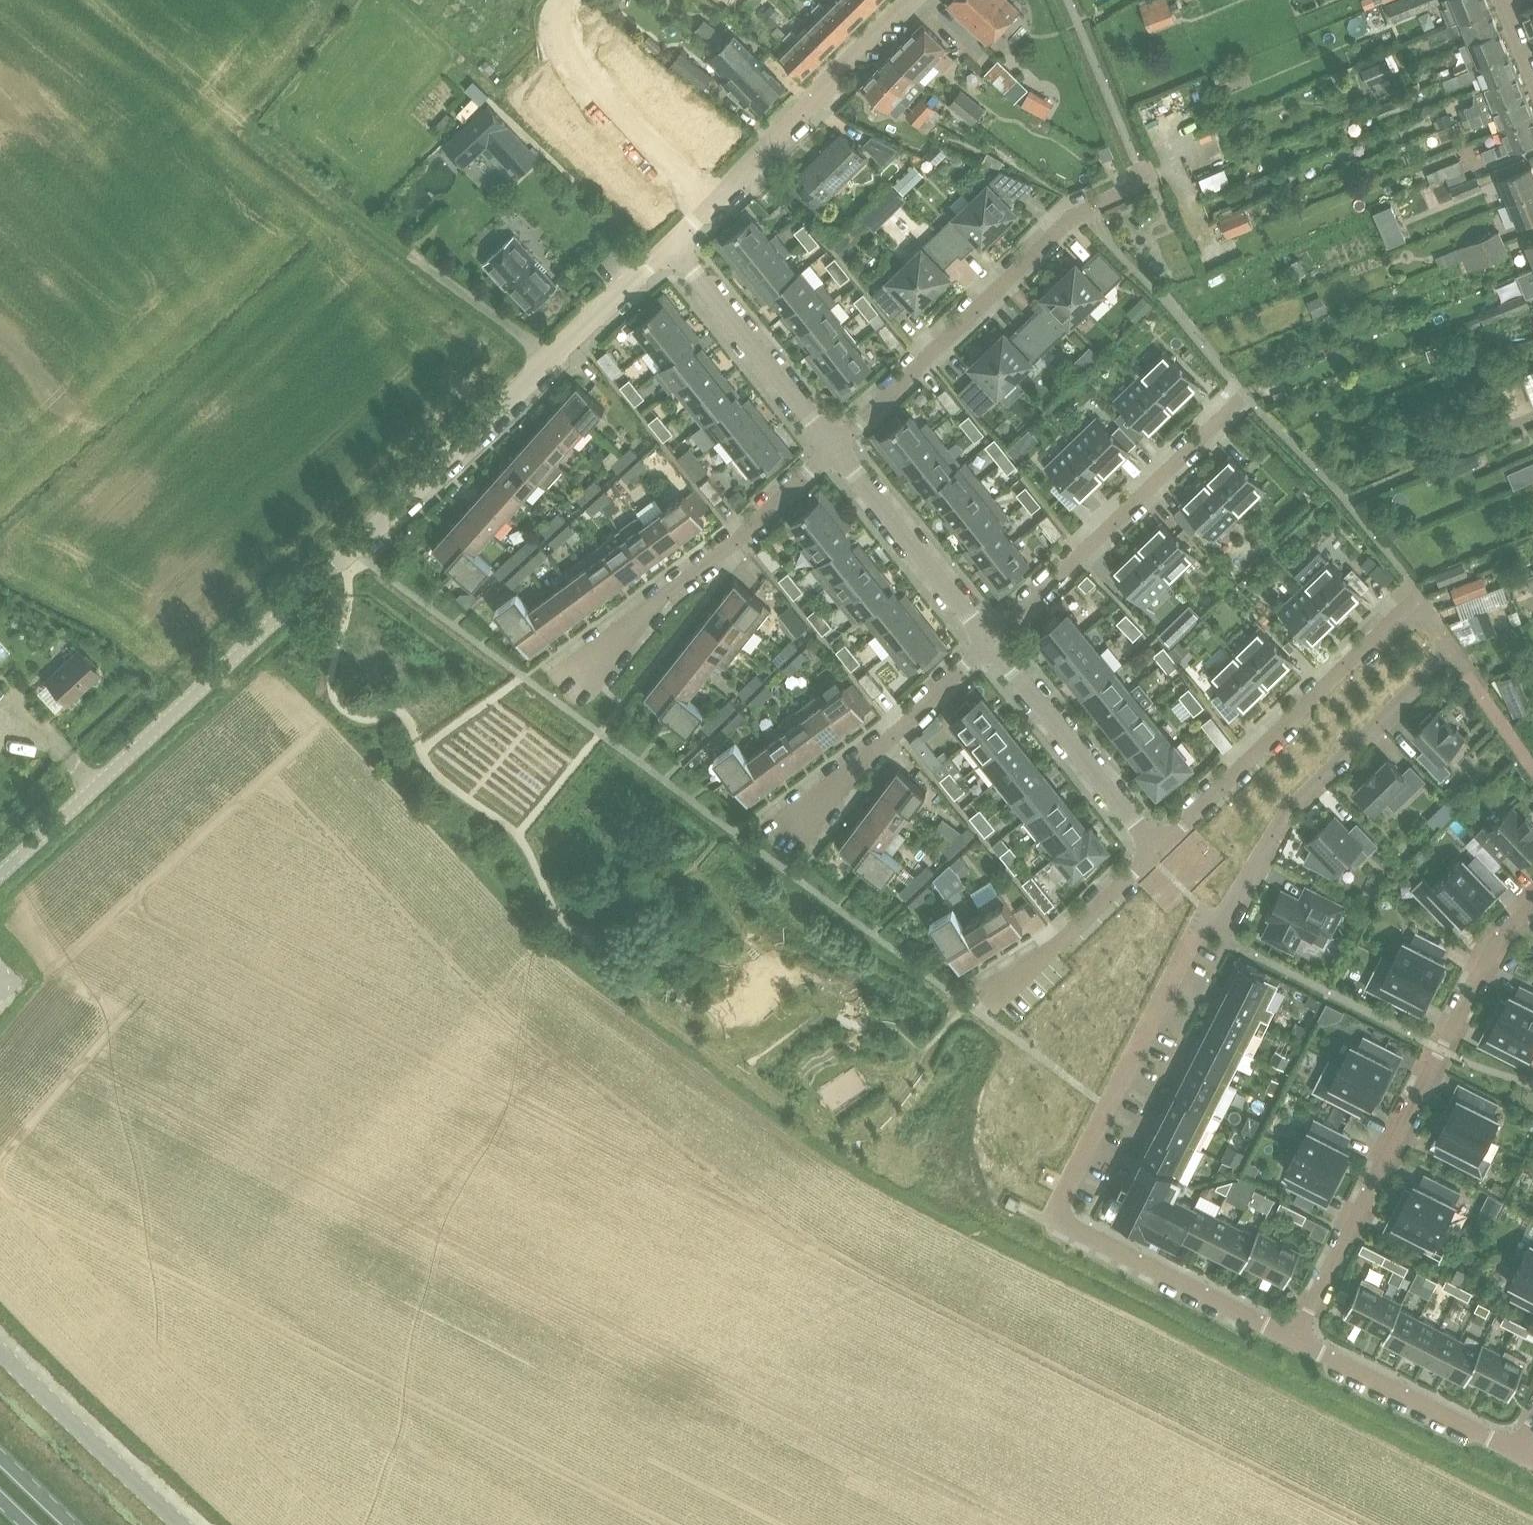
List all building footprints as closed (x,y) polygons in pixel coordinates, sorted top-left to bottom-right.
[(949,4),(989,42),(1020,9),(1011,0),(952,0),(949,4)] [(1171,4),(1169,0),(1149,0),(1141,3),(1151,30),(1177,20),(1174,12),(1182,9),(1179,1),(1171,4)] [(1367,9),(1388,0),(1363,0),(1367,9)] [(1441,1),(1441,0),(1396,0),(1387,4),(1394,21),(1441,1)] [(1447,6),(1442,8),(1449,26),(1492,8),(1488,0),(1445,0),(1447,6)] [(1521,10),(1532,37),(1532,5),(1521,10)] [(1492,8),(1449,26),(1450,26),(1439,30),(1442,39),(1465,30),(1470,41),(1500,28),(1492,8)] [(705,18),(695,31),(715,47),(725,34),(705,18)] [(923,23),(894,54),(919,78),(935,61),(945,70),(957,57),(947,48),(948,47),(923,23)] [(1454,66),(1457,73),(1509,52),(1500,28),(1470,41),(1460,45),(1467,61),(1454,66)] [(732,37),(724,45),(773,96),(785,84),(750,47),(745,52),(732,37)] [(724,45),(716,53),(734,71),(725,80),(746,102),(751,98),(760,108),(773,96),(724,45)] [(672,63),(704,88),(713,77),(681,52),(672,63)] [(1509,52),(1457,73),(1444,79),(1448,88),(1480,74),(1486,88),(1519,75),(1509,52)] [(894,54),(879,69),(911,100),(926,84),(919,78),(894,54)] [(1030,87),(999,58),(986,73),(1016,101),(1030,87)] [(1368,86),(1395,75),(1389,58),(1361,69),(1368,86)] [(1444,79),(1453,75),(1449,67),(1438,71),(1442,80),(1444,79)] [(911,100),(879,69),(864,85),(889,109),(890,108),(897,114),(911,100)] [(1461,109),(1466,121),(1527,96),(1519,75),(1486,88),(1477,92),(1475,104),(1461,109)] [(473,79),(465,87),(481,103),(489,95),(473,79)] [(1038,83),(1018,102),(1052,138),(1072,118),(1038,83)] [(963,88),(951,103),(974,121),(986,106),(963,88)] [(1382,117),(1413,105),(1409,94),(1378,106),(1382,117)] [(923,96),(915,105),(928,117),(936,108),(923,96)] [(1466,121),(1468,128),(1497,116),(1503,130),(1532,118),(1532,110),(1527,96),(1466,121)] [(464,166),(509,124),(489,103),(444,144),(464,166)] [(928,117),(915,105),(907,114),(920,126),(928,117)] [(437,123),(443,128),(453,117),(447,112),(437,123)] [(1438,118),(1443,131),(1456,125),(1451,113),(1438,118)] [(1503,130),(1507,141),(1483,150),(1487,160),(1532,141),(1532,118),(1503,130)] [(1456,125),(1443,131),(1439,132),(1442,140),(1459,133),(1456,125)] [(802,173),(811,182),(804,188),(804,197),(811,205),(820,205),(827,198),(824,194),(854,165),(858,168),(868,159),(843,133),(802,173)] [(884,164),(900,147),(873,135),(864,144),(884,164)] [(947,154),(936,143),(925,154),(937,165),(947,154)] [(1114,156),(1109,145),(1098,150),(1103,161),(1114,156)] [(1000,170),(1005,161),(990,153),(985,162),(1000,170)] [(1447,176),(1451,186),(1469,179),(1461,159),(1439,168),(1443,178),(1447,176)] [(1511,202),(1532,193),(1532,166),(1532,165),(1501,178),(1511,202)] [(1002,171),(972,200),(1003,232),(1011,224),(1012,221),(1011,218),(1017,212),(1005,200),(1010,196),(1013,200),(1031,183),(1002,171)] [(907,172),(895,184),(904,194),(916,182),(907,172)] [(1469,179),(1451,186),(1453,190),(1439,196),(1443,204),(1456,198),(1483,187),(1478,175),(1469,179)] [(876,231),(908,200),(894,185),(862,216),(876,231)] [(1511,202),(1520,223),(1532,218),(1532,193),(1511,202)] [(972,200),(939,232),(962,256),(973,245),(970,241),(974,237),(982,246),(989,240),(991,240),(994,240),(1003,232),(972,200)] [(1389,246),(1407,239),(1392,204),(1374,212),(1389,246)] [(1228,237),(1255,226),(1248,207),(1221,218),(1228,237)] [(753,218),(747,210),(738,217),(744,225),(753,218)] [(734,262),(736,265),(770,238),(754,218),(753,218),(744,225),(726,240),(739,257),(734,262)] [(795,232),(803,241),(812,233),(804,224),(795,232)] [(1501,229),(1459,247),(1437,256),(1441,267),(1463,258),(1464,259),(1505,241),(1501,229)] [(770,238),(736,265),(750,283),(784,256),(785,257),(793,251),(778,232),(770,239),(770,238)] [(939,232),(906,264),(936,295),(945,286),(945,282),(951,276),(939,264),(943,260),(947,264),(958,253),(962,256),(939,232)] [(812,233),(803,241),(810,250),(820,243),(812,233)] [(850,241),(843,233),(832,243),(839,251),(850,241)] [(484,263),(508,288),(510,286),(531,308),(557,284),(536,262),(539,259),(515,234),(484,263)] [(1505,241),(1464,259),(1468,270),(1510,253),(1505,241)] [(1068,267),(1057,277),(1088,308),(1124,274),(1100,250),(1086,263),(1089,267),(1085,271),(1077,263),(1070,269),(1068,267)] [(798,274),(798,273),(785,257),(784,256),(750,283),(765,300),(765,301),(769,298),(768,297),(798,274)] [(826,265),(834,274),(843,267),(836,257),(826,265)] [(936,295),(906,264),(873,295),(891,318),(904,305),(901,301),(905,297),(916,309),(923,303),(927,304),(936,295)] [(843,267),(834,274),(841,284),(851,276),(843,267)] [(1518,275),(1524,288),(1532,284),(1532,268),(1518,275)] [(802,270),(798,273),(798,274),(768,297),(769,298),(771,300),(776,296),(788,310),(788,311),(816,289),(816,288),(802,270)] [(1043,305),(1028,319),(1052,343),(1088,308),(1057,277),(1046,288),(1049,290),(1042,296),(1050,305),(1046,309),(1043,305)] [(830,307),(831,307),(836,302),(822,284),(821,284),(816,288),(816,289),(788,311),(788,310),(782,315),(783,315),(785,318),(791,314),(802,328),(802,329),(830,307)] [(1504,315),(1531,304),(1527,292),(1500,303),(1504,315)] [(855,300),(862,310),(872,302),(864,293),(855,300)] [(1321,295),(1309,300),(1315,316),(1327,312),(1321,295)] [(678,310),(669,299),(636,326),(652,346),(685,320),(683,317),(677,321),(672,315),(678,310)] [(872,302),(862,310),(870,319),(879,312),(872,302)] [(1500,303),(1480,310),(1485,323),(1504,315),(1500,303)] [(844,324),(831,307),(830,307),(802,329),(802,328),(796,333),(797,333),(811,350),(807,354),(844,324)] [(993,338),(985,346),(1016,378),(1052,343),(1028,319),(1014,333),(1017,336),(1013,341),(1005,332),(999,338),(996,338),(993,338)] [(685,320),(652,346),(666,364),(656,371),(657,372),(700,338),(685,320)] [(887,321),(877,329),(893,348),(902,340),(887,321)] [(845,325),(844,324),(807,354),(809,357),(815,352),(820,359),(815,363),(822,372),(827,367),(855,345),(841,328),(845,325)] [(700,338),(657,372),(671,390),(710,358),(708,355),(702,360),(691,346),(700,338)] [(1427,349),(1431,359),(1446,353),(1443,343),(1427,349)] [(871,366),(855,345),(827,367),(822,372),(832,384),(837,380),(841,384),(835,389),(838,392),(851,382),(855,387),(866,378),(862,373),(871,366)] [(1016,378),(985,346),(976,354),(976,357),(977,360),(970,366),(982,378),(978,382),(974,378),(959,393),(977,415),(1016,378)] [(624,369),(608,349),(598,357),(614,377),(624,369)] [(1195,357),(1187,349),(1179,357),(1187,365),(1195,357)] [(1167,353),(1142,377),(1174,410),(1183,402),(1181,399),(1196,384),(1167,353)] [(710,358),(671,390),(677,386),(691,403),(724,376),(710,358)] [(1522,375),(1532,403),(1532,370),(1522,375)] [(727,379),(724,376),(691,403),(705,420),(703,422),(737,396),(738,394),(732,386),(726,390),(721,384),(727,379)] [(1174,410),(1142,377),(1117,402),(1125,410),(1116,419),(1120,424),(1119,425),(1136,442),(1162,417),(1164,419),(1174,410)] [(621,386),(628,395),(637,387),(630,379),(621,386)] [(578,384),(562,402),(588,426),(605,408),(578,384)] [(637,387),(628,395),(636,405),(645,397),(637,387)] [(953,414),(963,406),(947,387),(937,395),(953,414)] [(737,396),(703,422),(717,440),(756,409),(754,406),(748,410),(737,396)] [(562,402),(546,420),(572,444),(588,426),(562,402)] [(756,409),(717,440),(718,441),(723,436),(737,453),(771,427),(756,409)] [(649,422),(656,431),(666,423),(658,414),(649,422)] [(960,422),(968,432),(977,424),(970,414),(960,422)] [(877,441),(893,462),(932,431),(926,422),(920,427),(910,415),(901,422),(897,416),(886,426),(890,431),(877,441)] [(546,420),(530,438),(556,462),(557,461),(572,444),(546,420)] [(1098,420),(1073,444),(1105,477),(1114,468),(1111,466),(1136,442),(1119,425),(1111,433),(1098,420)] [(666,423),(656,431),(664,440),(674,433),(666,423)] [(977,424),(968,432),(975,441),(985,433),(977,424)] [(771,427),(737,453),(753,474),(763,466),(767,472),(778,463),(774,457),(787,447),(771,427)] [(932,431),(893,462),(896,465),(901,460),(913,475),(907,479),(907,480),(946,448),(932,431)] [(564,468),(557,461),(556,462),(530,438),(514,456),(540,480),(540,481),(547,487),(564,468)] [(1024,453),(1014,443),(1007,450),(1017,460),(1024,453)] [(1105,477),(1073,444),(1048,468),(1077,499),(1093,484),(1095,486),(1105,477)] [(633,447),(622,456),(629,464),(639,454),(633,447)] [(993,454),(1000,464),(1010,456),(1002,447),(993,454)] [(946,448),(907,480),(910,483),(915,478),(927,493),(925,494),(925,495),(964,463),(960,466),(946,448)] [(677,457),(685,466),(694,459),(687,450),(677,457)] [(1478,462),(1473,451),(1456,459),(1461,470),(1478,462)] [(540,480),(514,456),(498,474),(524,498),(540,481),(540,480)] [(629,464),(622,456),(613,464),(620,472),(629,464)] [(1010,456),(1000,464),(1008,473),(1017,466),(1010,456)] [(642,458),(633,466),(640,474),(649,465),(642,458)] [(1214,471),(1205,479),(1237,512),(1262,488),(1232,458),(1217,473),(1214,471)] [(694,459),(685,466),(693,476),(702,468),(694,459)] [(1509,472),(1516,488),(1532,480),(1532,461),(1509,472)] [(725,473),(733,487),(750,477),(741,463),(725,473)] [(964,463),(925,495),(928,498),(933,493),(945,508),(979,481),(964,463)] [(1451,475),(1446,464),(1430,471),(1435,482),(1451,475)] [(640,474),(633,466),(623,475),(630,483),(640,474)] [(661,481),(667,495),(688,486),(682,472),(661,481)] [(524,498),(498,474),(482,492),(508,516),(524,498)] [(725,496),(709,476),(699,484),(715,504),(725,496)] [(596,479),(586,488),(593,496),(603,486),(596,479)] [(1237,512),(1205,479),(1196,488),(1198,491),(1182,506),(1212,537),(1237,512)] [(954,531),(960,526),(959,526),(993,499),(979,481),(945,508),(957,523),(951,527),(954,530),(954,531)] [(1017,493),(1025,503),(1034,495),(1027,486),(1017,493)] [(593,496),(586,488),(577,497),(584,504),(593,496)] [(606,490),(596,498),(604,506),(613,497),(606,490)] [(710,508),(696,490),(686,497),(700,516),(710,508)] [(508,516),(482,492),(466,510),(492,533),(508,516)] [(664,508),(685,536),(705,522),(700,516),(686,497),(684,493),(664,508)] [(1034,495),(1025,503),(1032,512),(1042,504),(1034,495)] [(604,506),(596,498),(586,508),(594,516),(604,506)] [(959,526),(960,526),(971,541),(965,545),(967,548),(968,548),(998,524),(998,525),(1007,517),(993,499),(959,526)] [(791,522),(808,542),(841,516),(839,512),(833,517),(820,500),(812,506),(808,500),(796,509),(801,515),(791,522)] [(639,514),(666,551),(685,536),(664,508),(645,522),(639,514)] [(477,551),(492,533),(466,510),(450,527),(466,541),(477,551)] [(560,511),(550,521),(557,528),(567,519),(560,511)] [(639,514),(620,529),(647,565),(666,551),(639,514)] [(1054,541),(1064,533),(1048,514),(1038,522),(1054,541)] [(841,516),(808,542),(821,560),(812,567),(812,568),(850,538),(838,523),(844,519),(841,516)] [(557,528),(550,521),(541,529),(548,537),(557,528)] [(570,522),(561,531),(568,539),(569,538),(573,544),(582,536),(570,522)] [(1012,542),(998,525),(998,524),(968,548),(967,548),(964,551),(966,554),(972,550),(984,564),(1012,542)] [(1145,537),(1136,546),(1168,579),(1193,555),(1163,524),(1147,540),(1145,537)] [(466,541),(450,527),(433,546),(449,561),(466,541)] [(620,529),(600,543),(627,579),(647,565),(620,529)] [(551,540),(558,548),(568,539),(561,531),(551,540)] [(540,544),(533,536),(524,545),(531,553),(540,544)] [(850,538),(812,568),(827,586),(832,581),(866,554),(864,551),(858,556),(846,541),(850,538)] [(492,564),(477,551),(466,541),(449,561),(475,583),(492,564)] [(1028,563),(1012,542),(984,564),(978,568),(978,569),(981,572),(986,567),(1000,585),(1008,579),(1012,584),(1023,575),(1019,570),(1028,563)] [(580,558),(586,566),(587,565),(608,593),(627,579),(600,543),(580,558)] [(756,551),(772,571),(781,563),(766,543),(756,551)] [(521,561),(531,553),(524,545),(514,554),(521,561)] [(1168,579),(1136,546),(1127,555),(1129,557),(1113,573),(1143,604),(1168,579)] [(541,563),(550,555),(543,547),(534,556),(541,563)] [(511,570),(521,561),(514,554),(505,563),(511,570)] [(833,581),(846,598),(847,599),(875,577),(874,576),(863,562),(868,557),(866,554),(832,581),(833,581)] [(531,572),(541,563),(534,556),(524,565),(531,572)] [(1439,585),(1467,574),(1462,562),(1435,573),(1439,585)] [(502,579),(511,570),(505,563),(495,572),(502,579)] [(1330,563),(1305,587),(1337,620),(1346,612),(1344,609),(1368,586),(1352,568),(1343,577),(1330,563)] [(522,581),(531,572),(524,565),(515,573),(522,581)] [(587,565),(586,566),(567,579),(589,608),(608,593),(587,565)] [(1235,569),(1231,573),(1237,580),(1245,573),(1241,569),(1235,569)] [(779,580),(786,588),(796,581),(789,572),(779,580)] [(847,599),(846,598),(841,603),(856,622),(865,614),(892,591),(893,592),(895,590),(880,572),(874,576),(875,577),(847,599)] [(512,590),(522,581),(515,573),(505,582),(512,590)] [(1088,592),(1098,582),(1089,573),(1079,583),(1088,592)] [(1488,590),(1482,575),(1451,587),(1457,602),(1488,590)] [(569,622),(589,608),(567,579),(548,593),(569,622)] [(736,580),(720,600),(756,628),(771,608),(736,580)] [(796,581),(786,588),(794,598),(804,591),(796,581)] [(1337,620),(1305,587),(1280,611),(1310,642),(1326,627),(1328,629),(1337,620)] [(496,607),(517,634),(538,619),(529,607),(517,591),(496,607)] [(892,591),(865,614),(879,632),(912,605),(910,602),(904,606),(893,592),(892,591)] [(550,636),(569,622),(548,593),(529,607),(538,619),(550,636)] [(720,600),(706,618),(741,647),(756,628),(720,600)] [(1181,613),(1191,624),(1200,615),(1189,604),(1181,613)] [(912,605),(879,632),(893,649),(927,623),(912,605)] [(808,615),(815,624),(825,616),(817,607),(808,615)] [(1498,631),(1489,607),(1465,616),(1474,640),(1498,631)] [(1038,637),(1054,658),(1085,632),(1070,613),(1061,620),(1056,614),(1045,622),(1050,628),(1038,637)] [(1118,622),(1126,631),(1136,622),(1127,613),(1118,622)] [(825,616),(815,624),(823,634),(832,626),(825,616)] [(706,618),(691,637),(718,659),(718,660),(725,666),(726,665),(741,647),(706,618)] [(802,618),(792,626),(798,634),(808,626),(802,618)] [(530,651),(550,636),(538,619),(517,634),(530,651)] [(1136,622),(1126,631),(1135,640),(1144,630),(1136,622)] [(927,623),(893,649),(909,670),(918,663),(922,668),(934,659),(930,653),(943,643),(927,623)] [(1261,630),(1236,654),(1268,687),(1277,678),(1275,676),(1291,661),(1261,630)] [(1085,632),(1054,658),(1069,676),(1100,652),(1085,633),(1086,633),(1085,632)] [(718,659),(691,637),(676,656),(704,678),(718,660),(718,659)] [(1169,650),(1178,660),(1189,649),(1180,639),(1169,650)] [(1289,639),(1283,645),(1290,652),(1296,647),(1289,639)] [(793,640),(782,650),(789,657),(800,647),(793,640)] [(836,651),(844,660),(853,652),(846,643),(836,651)] [(1155,654),(1162,663),(1172,655),(1165,646),(1155,654)] [(46,679),(68,703),(100,673),(79,649),(46,679)] [(789,657),(782,650),(773,658),(780,666),(789,657)] [(809,656),(802,650),(793,660),(799,667),(809,656)] [(853,652),(844,660),(852,669),(861,662),(853,652)] [(1100,652),(1069,676),(1084,695),(1115,670),(1100,652)] [(1268,687),(1236,654),(1211,678),(1222,689),(1212,699),(1231,719),(1257,694),(1259,696),(1268,687)] [(1172,655),(1162,663),(1170,674),(1181,665),(1172,655)] [(704,678),(676,656),(661,674),(678,688),(689,697),(704,678)] [(799,667),(793,660),(784,669),(791,675),(799,667)] [(830,686),(847,673),(840,663),(823,677),(830,686)] [(867,670),(857,678),(873,698),(883,690),(867,670)] [(1115,670),(1084,695),(1099,714),(1130,689),(1115,670)] [(758,673),(747,683),(754,690),(765,681),(758,673)] [(678,688),(661,674),(645,695),(662,708),(678,688)] [(754,690),(747,683),(738,690),(745,698),(754,690)] [(769,685),(758,694),(766,702),(776,692),(769,685)] [(819,692),(818,692),(845,729),(865,714),(844,685),(825,700),(819,692)] [(1180,696),(1187,705),(1198,696),(1191,687),(1180,696)] [(705,709),(689,697),(678,688),(662,708),(689,729),(705,709)] [(1130,689),(1099,714),(1114,732),(1145,708),(1130,689)] [(818,692),(799,707),(826,743),(845,729),(818,692)] [(1506,700),(1514,716),(1532,708),(1525,692),(1506,700)] [(749,702),(756,710),(766,702),(758,694),(749,702)] [(1198,696),(1187,705),(1195,715),(1206,706),(1198,696)] [(952,721),(967,740),(999,715),(984,697),(972,707),(967,700),(957,709),(961,714),(952,721)] [(738,706),(731,698),(721,707),(729,715),(738,706)] [(720,724),(729,715),(721,707),(712,717),(720,724)] [(807,757),(826,743),(799,707),(779,722),(785,729),(786,729),(807,757)] [(1145,708),(1114,732),(1129,751),(1160,726),(1145,708)] [(739,726),(748,716),(741,710),(732,719),(739,726)] [(1430,713),(1429,714),(1420,723),(1422,726),(1415,733),(1427,746),(1417,755),(1441,780),(1451,770),(1441,760),(1463,739),(1437,712),(1433,716),(1430,713)] [(999,715),(967,740),(968,741),(969,740),(983,759),(1014,734),(999,715)] [(1234,743),(1212,716),(1202,723),(1224,750),(1234,743)] [(710,733),(720,724),(712,717),(703,726),(710,733)] [(730,735),(739,726),(732,719),(723,729),(730,735)] [(1160,726),(1129,751),(1143,768),(1141,770),(1142,771),(1176,745),(1175,744),(1175,745),(1160,726)] [(721,744),(730,735),(723,729),(714,738),(721,744)] [(788,772),(807,757),(786,729),(785,729),(766,743),(788,772)] [(933,770),(944,762),(922,734),(911,742),(933,770)] [(1014,734),(983,759),(998,777),(1029,753),(1014,734)] [(715,756),(735,784),(756,769),(747,757),(735,741),(715,756)] [(788,772),(766,743),(747,757),(756,769),(769,786),(788,772)] [(1176,745),(1142,771),(1158,791),(1191,764),(1176,745)] [(1029,753),(998,777),(1013,796),(1044,771),(1029,753)] [(1367,779),(1356,790),(1374,809),(1394,790),(1404,799),(1424,780),(1410,765),(1402,773),(1388,759),(1377,770),(1376,769),(1375,771),(1368,778),(1368,777),(1366,779),(1367,779)] [(898,768),(883,788),(911,809),(926,790),(898,768)] [(748,801),(769,786),(756,769),(735,784),(748,801)] [(941,779),(947,787),(958,779),(952,771),(941,779)] [(1044,771),(1013,796),(1028,814),(1022,819),(1022,820),(1059,790),(1044,771)] [(958,779),(947,787),(956,799),(967,790),(958,779)] [(883,788),(868,807),(897,828),(911,809),(883,788)] [(1059,790),(1022,820),(1037,838),(1074,809),(1059,790)] [(1450,819),(1459,811),(1450,802),(1442,810),(1450,819)] [(1474,833),(1492,851),(1500,843),(1521,864),(1532,852),(1532,824),(1526,817),(1524,819),(1512,806),(1488,829),(1484,825),(1474,833)] [(854,826),(871,839),(882,848),(882,847),(897,828),(868,807),(854,826)] [(971,817),(977,825),(988,816),(982,808),(971,817)] [(1074,809),(1037,838),(1038,839),(1044,834),(1058,852),(1057,852),(1057,853),(1089,827),(1074,809)] [(1348,830),(1334,815),(1306,842),(1311,847),(1304,861),(1338,879),(1349,858),(1356,865),(1378,844),(1357,822),(1348,830)] [(988,816),(977,825),(986,836),(997,828),(988,816)] [(871,839),(854,826),(839,846),(855,859),(871,839)] [(1089,827),(1057,853),(1073,872),(1080,866),(1085,873),(1096,864),(1092,859),(1107,846),(1092,826),(1090,828),(1089,827)] [(969,827),(953,842),(960,849),(975,834),(969,827)] [(882,848),(871,839),(855,859),(883,880),(898,859),(882,847),(882,848)] [(952,856),(960,849),(953,842),(945,849),(952,856)] [(1001,854),(1007,862),(1018,854),(1012,846),(1001,854)] [(1427,855),(1422,849),(1411,860),(1416,865),(1427,855)] [(1486,880),(1495,871),(1477,853),(1468,862),(1463,856),(1447,873),(1482,909),(1492,899),(1488,895),(1495,889),(1486,880)] [(1018,854),(1007,862),(1016,873),(1027,865),(1018,854)] [(968,862),(961,855),(950,865),(962,878),(973,868),(968,863),(968,862)] [(929,864),(918,875),(924,882),(936,871),(929,864)] [(959,874),(957,872),(950,865),(935,879),(946,896),(962,886),(962,879),(959,874)] [(1472,919),(1482,909),(1447,873),(1432,887),(1423,878),(1416,885),(1416,893),(1443,921),(1452,912),(1461,922),(1468,915),(1472,919)] [(916,890),(924,882),(918,875),(909,884),(916,890)] [(1032,875),(1023,882),(1045,910),(1055,903),(1032,875)] [(999,876),(980,888),(987,897),(1005,885),(999,876)] [(908,899),(916,890),(909,884),(901,892),(908,899)] [(936,892),(929,885),(920,894),(926,901),(936,892)] [(1275,905),(1279,907),(1264,935),(1293,950),(1304,926),(1315,932),(1317,927),(1329,934),(1343,906),(1306,887),(1300,900),(1282,891),(1275,905)] [(983,913),(1002,943),(1023,930),(999,892),(978,905),(977,905),(982,913),(983,913)] [(917,910),(926,901),(920,894),(910,903),(917,910)] [(949,951),(970,938),(962,925),(963,925),(952,908),(930,922),(949,951)] [(981,956),(1002,943),(983,913),(982,913),(963,925),(962,925),(970,938),(981,956)] [(1393,959),(1382,954),(1439,983),(1445,970),(1440,968),(1444,960),(1432,954),(1438,942),(1416,931),(1410,943),(1403,939),(1393,959)] [(960,969),(981,956),(970,938),(949,951),(960,969)] [(1432,996),(1439,983),(1382,954),(1371,975),(1389,984),(1383,995),(1406,1007),(1411,995),(1423,1001),(1427,993),(1432,996)] [(1269,1022),(1261,1017),(1277,985),(1263,978),(1265,973),(1239,960),(1232,976),(1237,978),(1232,987),(1227,985),(1221,998),(1269,1022)] [(1532,1030),(1532,990),(1529,988),(1523,999),(1511,993),(1507,1002),(1502,999),(1495,1012),(1532,1030)] [(1322,1000),(1310,994),(1305,1003),(1317,1010),(1322,1000)] [(1253,1054),(1245,1049),(1260,1018),(1269,1023),(1269,1022),(1221,998),(1214,1010),(1219,1013),(1214,1022),(1210,1020),(1204,1030),(1253,1054)] [(1532,1051),(1532,1030),(1495,1012),(1489,1024),(1494,1027),(1490,1035),(1502,1041),(1496,1052),(1518,1063),(1524,1052),(1531,1055),(1532,1051)] [(1308,1027),(1296,1021),(1291,1032),(1303,1038),(1308,1027)] [(1385,1032),(1376,1027),(1372,1033),(1382,1039),(1385,1032)] [(1237,1086),(1228,1081),(1244,1051),(1252,1055),(1253,1054),(1204,1030),(1199,1040),(1204,1043),(1199,1052),(1194,1049),(1188,1062),(1236,1086),(1237,1086)] [(1386,1046),(1364,1035),(1358,1046),(1351,1043),(1341,1064),(1387,1087),(1393,1074),(1388,1071),(1392,1063),(1380,1057),(1386,1046)] [(1283,1070),(1289,1057),(1276,1050),(1269,1063),(1283,1070)] [(1221,1118),(1212,1114),(1228,1083),(1236,1087),(1236,1086),(1188,1062),(1181,1075),(1187,1077),(1177,1096),(1172,1093),(1172,1094),(1221,1119),(1221,1118)] [(1380,1099),(1387,1087),(1341,1064),(1331,1084),(1337,1088),(1331,1099),(1354,1110),(1359,1099),(1371,1105),(1375,1097),(1380,1099)] [(1266,1087),(1275,1092),(1281,1080),(1272,1076),(1266,1087)] [(1443,1115),(1489,1138),(1499,1118),(1493,1114),(1498,1103),(1476,1092),(1471,1103),(1459,1097),(1454,1105),(1449,1103),(1443,1115)] [(1155,1126),(1204,1151),(1204,1150),(1196,1146),(1206,1126),(1214,1130),(1220,1119),(1221,1119),(1172,1094),(1167,1105),(1171,1107),(1167,1116),(1162,1114),(1155,1126)] [(1346,1110),(1334,1105),(1330,1112),(1342,1118),(1346,1110)] [(1338,1125),(1342,1118),(1330,1112),(1327,1119),(1338,1125)] [(1260,1120),(1249,1114),(1242,1129),(1253,1134),(1260,1120)] [(1480,1156),(1489,1138),(1443,1115),(1437,1128),(1442,1130),(1438,1139),(1450,1145),(1444,1156),(1483,1176),(1491,1162),(1480,1156)] [(1337,1143),(1342,1132),(1320,1121),(1315,1132),(1308,1129),(1298,1149),(1343,1172),(1350,1160),(1345,1158),(1349,1149),(1337,1143)] [(1139,1158),(1188,1183),(1189,1183),(1179,1178),(1195,1147),(1204,1151),(1155,1126),(1149,1139),(1154,1141),(1149,1151),(1145,1148),(1139,1158)] [(1237,1167),(1244,1154),(1228,1146),(1221,1159),(1223,1160),(1232,1165),(1237,1167)] [(1337,1185),(1343,1172),(1298,1149),(1287,1170),(1294,1174),(1288,1185),(1310,1196),(1316,1185),(1328,1191),(1332,1183),(1337,1185)] [(1188,1183),(1139,1158),(1127,1182),(1132,1184),(1118,1213),(1145,1227),(1146,1225),(1177,1240),(1180,1234),(1195,1204),(1173,1193),(1180,1179),(1188,1184),(1188,1183)] [(1232,1165),(1223,1160),(1218,1170),(1227,1174),(1232,1165)] [(1433,1178),(1446,1185),(1452,1173),(1438,1167),(1433,1178)] [(1252,1195),(1255,1188),(1258,1183),(1241,1174),(1235,1186),(1252,1195)] [(1400,1201),(1445,1224),(1456,1204),(1455,1203),(1460,1192),(1446,1185),(1433,1178),(1427,1189),(1415,1183),(1411,1191),(1406,1188),(1400,1201)] [(1227,1193),(1233,1180),(1218,1184),(1216,1188),(1227,1193)] [(1491,1190),(1502,1196),(1506,1188),(1495,1182),(1491,1190)] [(1267,1194),(1255,1188),(1252,1195),(1248,1201),(1268,1211),(1275,1198),(1267,1194)] [(1277,1209),(1292,1217),(1296,1209),(1281,1201),(1277,1209)] [(1435,1245),(1445,1224),(1400,1201),(1393,1214),(1398,1216),(1394,1224),(1406,1230),(1400,1242),(1422,1253),(1428,1242),(1435,1245)] [(1195,1204),(1180,1234),(1191,1239),(1189,1243),(1199,1248),(1216,1215),(1195,1204)] [(1296,1209),(1292,1217),(1303,1223),(1307,1214),(1296,1209)] [(1216,1215),(1199,1248),(1200,1248),(1202,1245),(1211,1250),(1209,1253),(1220,1258),(1236,1225),(1216,1215)] [(1466,1224),(1463,1231),(1470,1235),(1473,1228),(1466,1224)] [(1236,1225),(1220,1258),(1220,1259),(1222,1255),(1232,1260),(1230,1263),(1240,1268),(1259,1230),(1259,1229),(1256,1235),(1236,1225)] [(1259,1230),(1240,1268),(1241,1269),(1245,1260),(1255,1265),(1253,1268),(1263,1273),(1280,1240),(1259,1230)] [(1280,1240),(1263,1273),(1264,1274),(1265,1271),(1275,1275),(1273,1279),(1284,1284),(1301,1251),(1280,1240)] [(1362,1242),(1358,1250),(1382,1262),(1386,1254),(1362,1242)] [(1532,1269),(1532,1243),(1531,1242),(1520,1262),(1532,1269)] [(1382,1262),(1393,1268),(1397,1260),(1386,1254),(1382,1262)] [(1397,1260),(1393,1268),(1405,1274),(1409,1266),(1397,1260)] [(1520,1262),(1510,1283),(1517,1287),(1511,1298),(1532,1309),(1532,1269),(1520,1262)] [(1451,1280),(1461,1285),(1467,1272),(1458,1267),(1451,1280)] [(1438,1281),(1427,1275),(1422,1283),(1434,1289),(1438,1281)] [(1363,1276),(1344,1315),(1355,1320),(1356,1317),(1366,1322),(1364,1325),(1365,1325),(1384,1286),(1363,1276)] [(1443,1286),(1457,1294),(1461,1286),(1447,1278),(1443,1286)] [(1384,1286),(1365,1325),(1375,1330),(1377,1327),(1386,1332),(1382,1340),(1383,1341),(1402,1302),(1382,1292),(1385,1287),(1384,1286)] [(1461,1286),(1457,1294),(1468,1300),(1473,1292),(1461,1286)] [(1491,1307),(1479,1301),(1475,1309),(1486,1315),(1491,1307)] [(1402,1302),(1383,1341),(1393,1346),(1394,1343),(1404,1348),(1402,1351),(1403,1351),(1420,1318),(1400,1308),(1403,1302),(1402,1302)] [(1501,1323),(1515,1330),(1520,1322),(1505,1315),(1501,1323)] [(1420,1318),(1403,1351),(1413,1356),(1415,1353),(1424,1358),(1423,1361),(1440,1328),(1420,1318)] [(1520,1322),(1515,1330),(1527,1336),(1531,1328),(1520,1322)] [(1440,1328),(1423,1361),(1434,1366),(1435,1363),(1445,1368),(1443,1371),(1444,1372),(1460,1338),(1440,1328)] [(1460,1338),(1444,1372),(1454,1377),(1456,1373),(1466,1379),(1483,1343),(1480,1348),(1460,1338)] [(1483,1343),(1466,1379),(1469,1374),(1478,1378),(1477,1382),(1487,1387),(1506,1348),(1503,1353),(1483,1343)] [(1506,1348),(1487,1387),(1488,1387),(1489,1384),(1499,1389),(1497,1392),(1508,1397),(1528,1359),(1506,1348)] [(1530,1384),(1523,1380),(1518,1390),(1525,1394),(1530,1384)]
